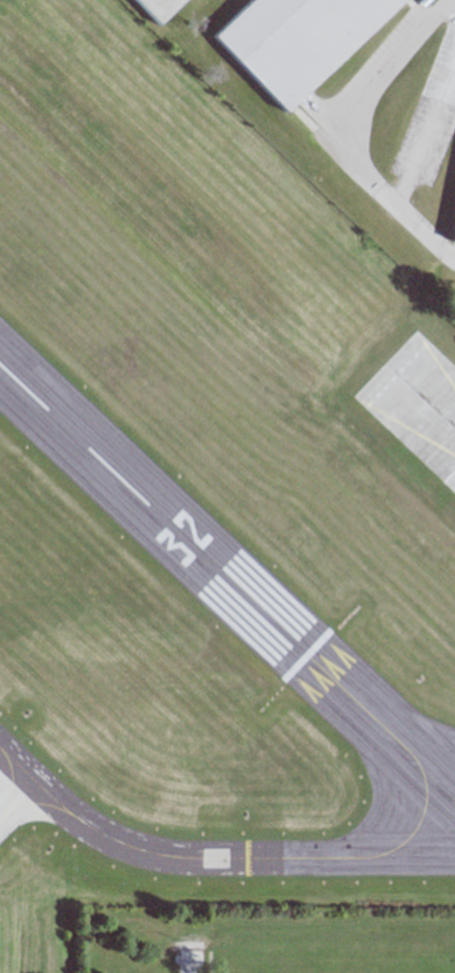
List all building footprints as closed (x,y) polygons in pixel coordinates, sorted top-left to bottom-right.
[(157,28),(130,0),(186,0),(157,28)] [(212,37),(251,0),(404,0),(290,109),(285,114),(212,37)] [(419,4),(424,0),(432,0),(433,1),(424,9),(419,4)]
